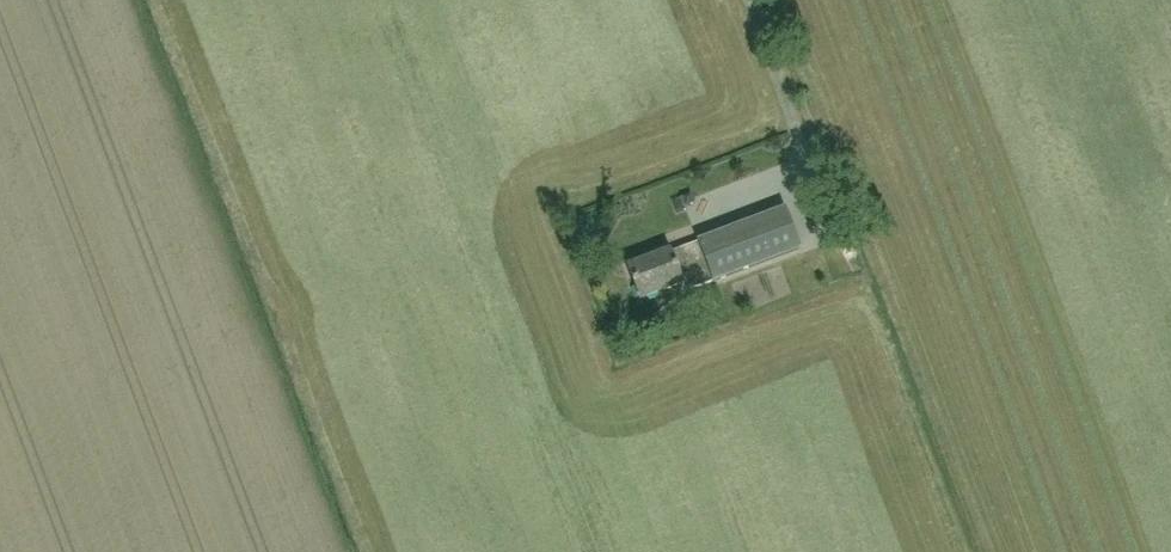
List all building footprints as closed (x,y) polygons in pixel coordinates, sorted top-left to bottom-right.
[(670,251),(628,267),(640,299),(679,285),(682,292),(713,280),(713,282),(713,281),(799,249),(784,209),(698,241),(698,242),(684,248),(684,250),(672,255),(670,251)]
